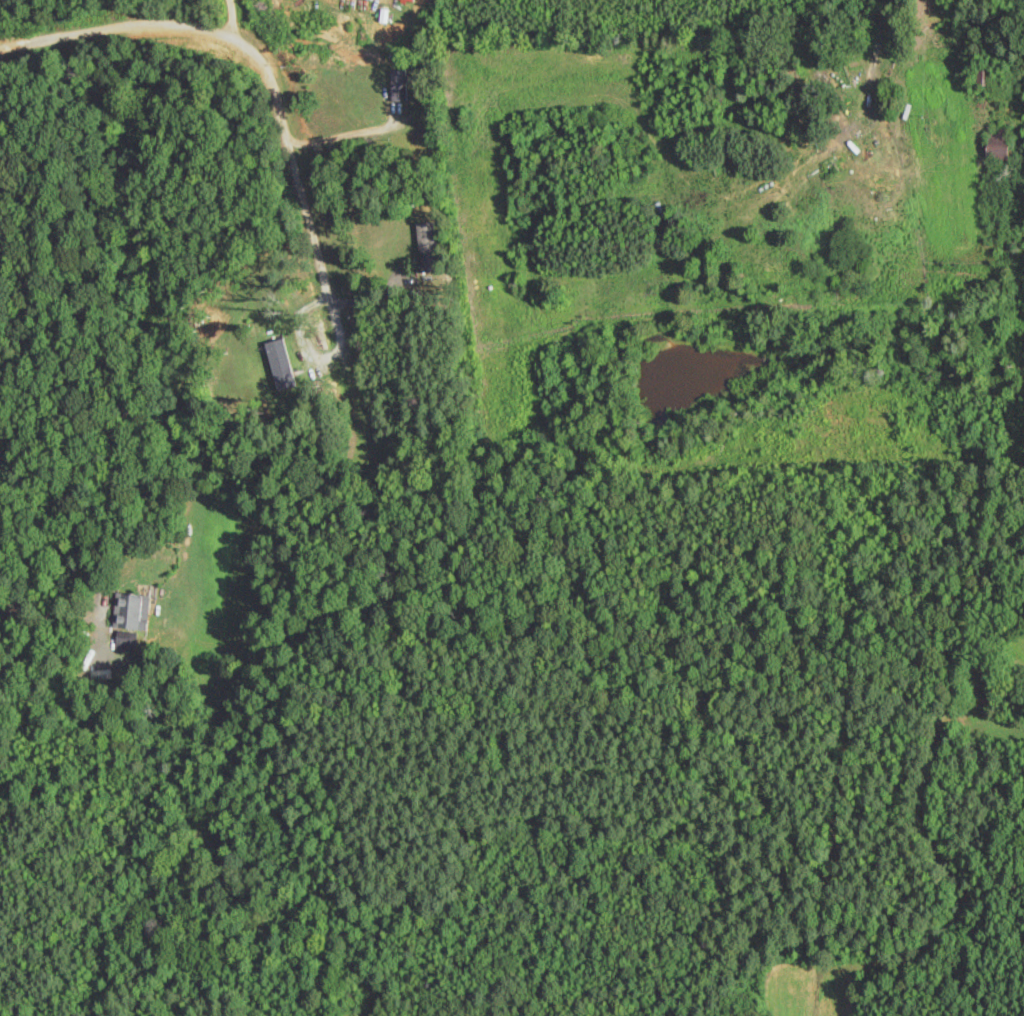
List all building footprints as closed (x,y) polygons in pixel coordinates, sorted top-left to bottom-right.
[(990,67),(972,67),(972,86),(990,86),(990,67)] [(391,70),(391,102),(407,102),(407,70),(391,70)] [(987,160),(1008,160),(1008,129),(987,129),(987,160)] [(438,272),(435,223),(417,224),(421,273),(438,272)] [(147,595),(115,595),(115,628),(146,628),(147,595)]
